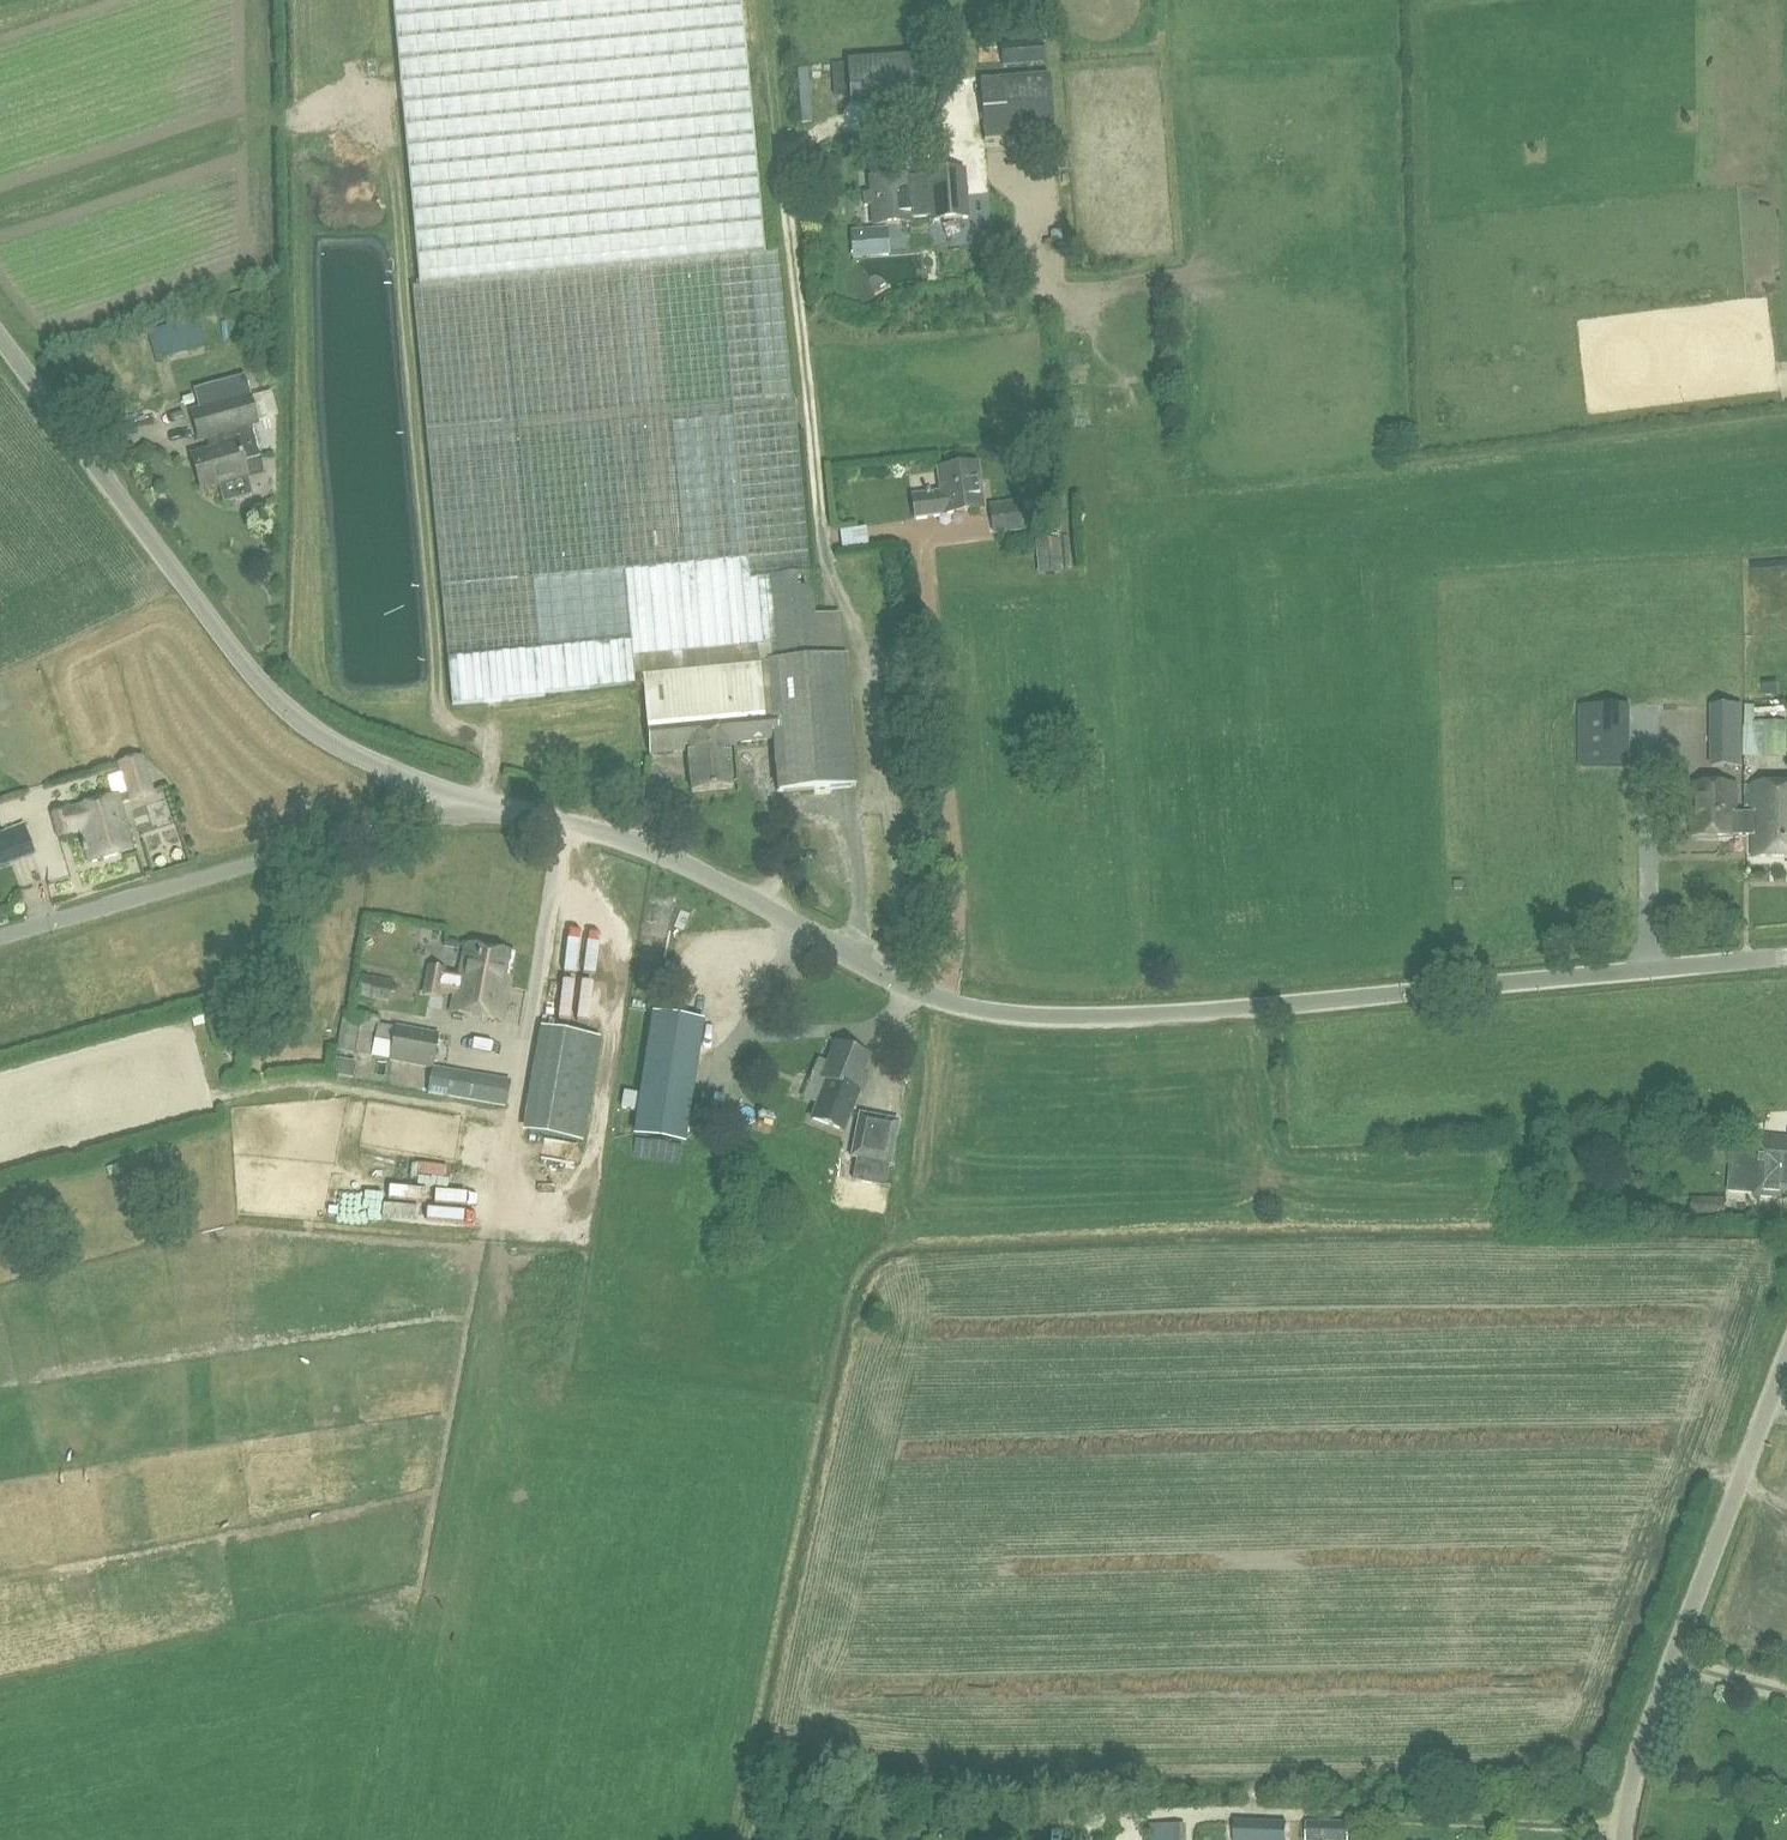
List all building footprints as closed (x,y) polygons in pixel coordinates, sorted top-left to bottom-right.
[(418,290),(413,290),(451,704),(634,685),(633,677),(641,676),(640,660),(756,647),(749,579),(756,578),(810,572),(778,253),(765,254),(741,0),(391,0),(418,290)] [(915,53),(846,58),(849,106),(919,100),(915,53)] [(984,140),(1052,134),(1048,74),(979,79),(984,140)] [(910,223),(910,218),(928,216),(929,222),(969,219),(965,169),(926,172),(926,176),(907,177),(906,175),(868,178),(869,192),(861,193),(863,207),(870,206),(871,226),(910,223)] [(207,450),(192,454),(201,487),(218,483),(223,503),(252,495),(247,475),(245,475),(241,462),(241,461),(259,456),(250,428),(259,425),(250,394),(189,412),(198,442),(205,440),(208,450),(207,450)] [(938,492),(911,495),(914,517),(982,508),(976,463),(951,467),(950,465),(935,467),(938,492)] [(988,504),(992,535),(1025,531),(1025,529),(1020,502),(1020,499),(988,504)] [(1038,499),(1020,502),(1025,529),(1042,526),(1038,499)] [(835,540),(862,540),(861,521),(835,522),(835,540)] [(1037,574),(1062,572),(1058,539),(1034,540),(1037,574)] [(775,792),(776,792),(855,787),(846,656),(843,656),(838,613),(814,615),(810,572),(756,578),(749,579),(756,647),(640,660),(641,676),(766,664),(771,740),(775,792)] [(766,664),(641,676),(649,754),(687,751),(690,791),(731,788),(727,745),(771,740),(766,664)] [(1581,724),(1629,724),(1629,708),(1581,709),(1581,724)] [(1742,708),(1714,708),(1714,769),(1743,768),(1742,708)] [(1786,757),(1786,722),(1753,721),(1752,757),(1786,757)] [(1622,764),(1623,735),(1572,734),(1571,763),(1622,764)] [(79,834),(87,861),(133,848),(120,803),(128,800),(129,802),(154,794),(143,755),(115,763),(124,793),(118,794),(118,795),(72,808),(49,815),(56,839),(79,834)] [(1752,835),(1752,814),(1734,814),(1734,786),(1691,786),(1691,836),(1734,836),(1734,835),(1752,835)] [(1752,814),(1752,835),(1752,856),(1786,856),(1786,786),(1752,786),(1752,814)] [(35,854),(22,822),(0,832),(0,868),(35,854)] [(515,953),(510,952),(463,944),(454,996),(452,996),(450,1009),(502,1019),(509,978),(510,979),(515,953)] [(423,995),(439,997),(445,968),(428,966),(423,995)] [(360,980),(381,982),(383,971),(361,968),(360,980)] [(387,1061),(431,1069),(427,1093),(505,1106),(510,1079),(432,1066),(438,1034),(395,1026),(379,1023),(380,1018),(343,1011),(336,1050),(369,1056),(388,1059),(387,1061)] [(685,1141),(703,1021),(650,1012),(632,1133),(685,1141)] [(537,1023),(519,1130),(582,1141),(600,1034),(537,1023)] [(820,1078),(824,1080),(808,1119),(843,1134),(860,1093),(861,1094),(868,1076),(861,1074),(869,1056),(835,1041),(820,1078)] [(637,1094),(624,1092),(621,1108),(635,1110),(637,1094)] [(850,1157),(856,1158),(851,1181),(885,1188),(898,1120),(858,1113),(850,1157)] [(1781,1197),(1781,1200),(1786,1200),(1786,1137),(1758,1136),(1754,1195),(1781,1197)] [(1692,1198),(1691,1212),(1725,1214),(1725,1200),(1692,1198)] [(445,1449),(461,1451),(463,1434),(446,1433),(445,1449)] [(836,1809),(815,1808),(814,1818),(835,1819),(836,1809)] [(1234,1819),(1234,1839),(1284,1839),(1285,1821),(1234,1819)] [(1348,1822),(1306,1821),(1306,1839),(1348,1839),(1348,1822)] [(1148,1839),(1184,1839),(1184,1824),(1148,1824),(1148,1839)]
